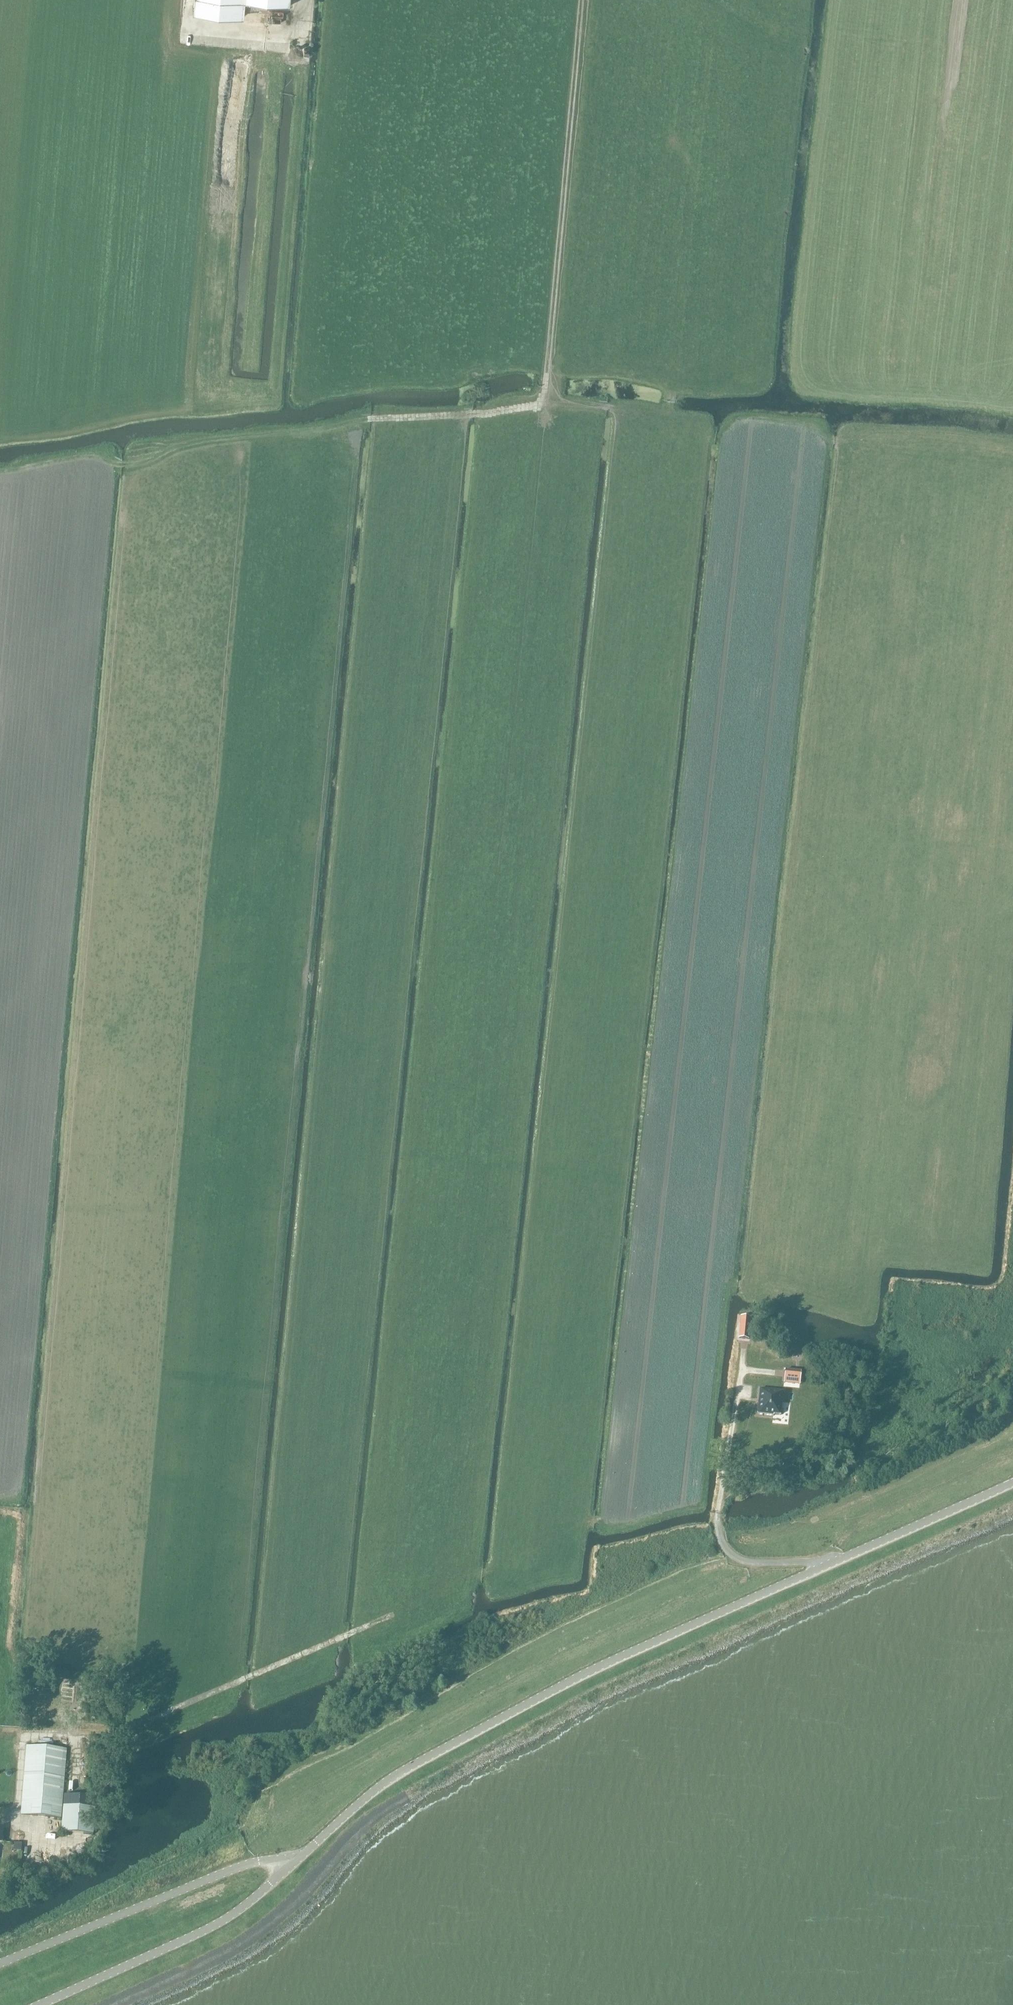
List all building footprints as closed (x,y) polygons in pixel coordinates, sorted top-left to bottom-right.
[(195,13),(243,18),(244,1),(291,5),(291,0),(196,0),(195,13)] [(750,1325),(740,1324),(739,1338),(749,1339),(750,1325)] [(801,1371),(785,1370),(785,1378),(800,1379),(801,1371)] [(783,1392),(760,1389),(758,1414),(774,1416),(774,1414),(781,1415),(783,1392)] [(684,1563),(666,1567),(668,1573),(685,1569),(684,1563)] [(694,1612),(685,1616),(688,1621),(697,1617),(694,1612)] [(628,1667),(631,1675),(644,1670),(641,1662),(628,1667)] [(154,1718),(168,1712),(166,1709),(153,1715),(154,1718)] [(84,1736),(75,1735),(74,1745),(84,1745),(84,1736)] [(21,1815),(61,1818),(63,1801),(67,1749),(27,1746),(21,1815)] [(94,1834),(96,1803),(64,1801),(63,1819),(62,1832),(94,1834)]
